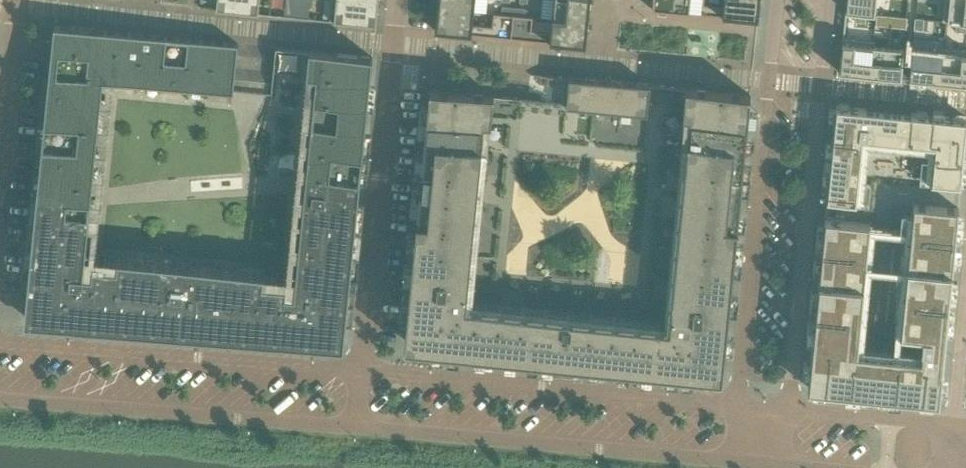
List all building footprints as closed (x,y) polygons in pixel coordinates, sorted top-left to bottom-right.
[(216,10),(258,14),(260,0),(217,0),(216,10)] [(296,18),(298,0),(286,0),(284,16),(296,18)] [(296,18),(308,19),(310,0),(298,0),(296,18)] [(347,0),(336,0),(334,21),(376,26),(378,3),(347,0)] [(438,8),(474,12),(475,0),(439,0),(438,8)] [(552,19),(588,23),(590,1),(575,0),(554,0),(552,19)] [(645,11),(645,0),(626,0),(625,10),(645,11)] [(688,13),(689,0),(653,0),(652,9),(688,13)] [(688,13),(758,20),(760,0),(724,0),(723,6),(704,4),(704,0),(689,0),(688,13)] [(845,11),(847,11),(855,12),(866,13),(875,14),(876,0),(846,0),(845,9),(845,11)] [(942,21),(947,21),(956,22),(962,23),(965,23),(965,0),(945,0),(942,21)] [(436,31),(511,39),(513,15),(493,13),(492,26),(473,24),(474,12),(438,8),(436,31)] [(855,12),(854,21),(865,22),(866,13),(855,12)] [(513,15),(511,39),(586,46),(588,23),(552,19),(551,32),(531,30),(533,17),(513,15)] [(898,17),(897,27),(906,28),(907,17),(898,17)] [(915,18),(914,29),(923,30),(924,19),(915,18)] [(955,31),(965,32),(965,23),(962,23),(956,22),(955,31)] [(54,25),(25,320),(344,345),(373,57),(314,51),(309,51),(276,48),(273,76),(235,72),(238,44),(54,25)] [(842,43),(839,72),(855,74),(869,75),(870,75),(873,46),(874,46),(874,41),(844,38),(843,38),(842,43)] [(873,46),(870,75),(885,77),(899,78),(901,78),(901,77),(904,49),(874,46),(873,46)] [(940,82),(941,82),(955,83),(965,85),(965,50),(942,48),(942,52),(943,53),(940,82)] [(909,78),(909,79),(911,79),(925,80),(940,82),(943,53),(942,52),(912,50),(909,78)] [(524,100),(494,97),(494,96),(466,93),(448,92),(449,91),(448,91),(448,92),(440,91),(440,90),(440,91),(430,90),(429,93),(428,93),(429,93),(428,102),(427,119),(426,119),(426,120),(427,120),(426,128),(425,128),(425,129),(426,129),(424,145),(423,145),(423,146),(424,146),(423,154),(422,154),(422,155),(423,155),(422,172),(421,172),(421,180),(421,181),(420,181),(421,181),(420,185),(419,198),(418,198),(419,199),(418,207),(417,207),(418,208),(416,224),(415,224),(415,225),(416,225),(415,233),(415,234),(414,250),(413,250),(413,251),(414,251),(413,260),(412,259),(412,260),(413,260),(412,264),(411,277),(410,277),(410,278),(411,278),(409,300),(408,299),(408,300),(409,300),(408,304),(404,347),(470,353),(629,369),(722,378),(726,336),(727,332),(728,332),(728,331),(727,331),(729,310),(730,310),(730,309),(729,309),(729,306),(732,282),(733,265),(734,266),(734,265),(734,257),(735,257),(735,256),(734,256),(736,243),(736,239),(737,239),(736,239),(737,230),(738,230),(737,230),(739,213),(740,213),(739,212),(740,204),(740,200),(741,191),(741,187),(742,187),(742,186),(741,186),(742,180),(742,178),(743,178),(743,177),(742,177),(744,160),(745,161),(745,160),(744,160),(745,152),(746,152),(746,151),(745,151),(746,138),(747,134),(747,125),(748,125),(749,108),(750,108),(750,107),(749,107),(750,99),(751,99),(751,98),(750,98),(750,95),(740,94),(740,93),(740,95),(732,94),(732,93),(714,92),(684,89),(684,90),(650,86),(647,116),(620,113),(594,111),(566,108),(566,104),(567,102),(569,80),(569,79),(545,76),(544,76),(539,76),(532,75),(530,75),(528,101),(526,101),(524,100)] [(566,108),(594,111),(597,80),(595,80),(595,79),(594,79),(594,80),(586,79),(586,78),(585,78),(585,79),(569,77),(569,79),(569,80),(567,102),(566,108)] [(594,111),(620,113),(623,83),(621,82),(620,82),(620,83),(612,82),(612,81),(611,81),(597,80),(594,111)] [(623,83),(620,113),(647,116),(650,86),(650,85),(647,85),(647,84),(647,85),(638,84),(638,83),(638,84),(623,83)] [(808,387),(841,390),(857,392),(889,395),(905,397),(906,397),(939,400),(940,387),(942,374),(943,364),(943,363),(945,341),(945,340),(946,328),(948,313),(950,292),(951,277),(953,265),(954,250),(956,229),(958,214),(958,206),(960,185),(961,182),(962,172),(965,132),(965,130),(965,118),(963,118),(942,116),(933,115),(912,113),(911,113),(866,108),(865,108),(840,106),(836,105),(836,108),(834,119),(832,142),(831,153),(829,171),(828,181),(826,199),(825,216),(824,224),(822,239),(820,260),(819,275),(818,288),(816,303),(814,323),(812,338),(810,359),(809,372),(808,387)]
